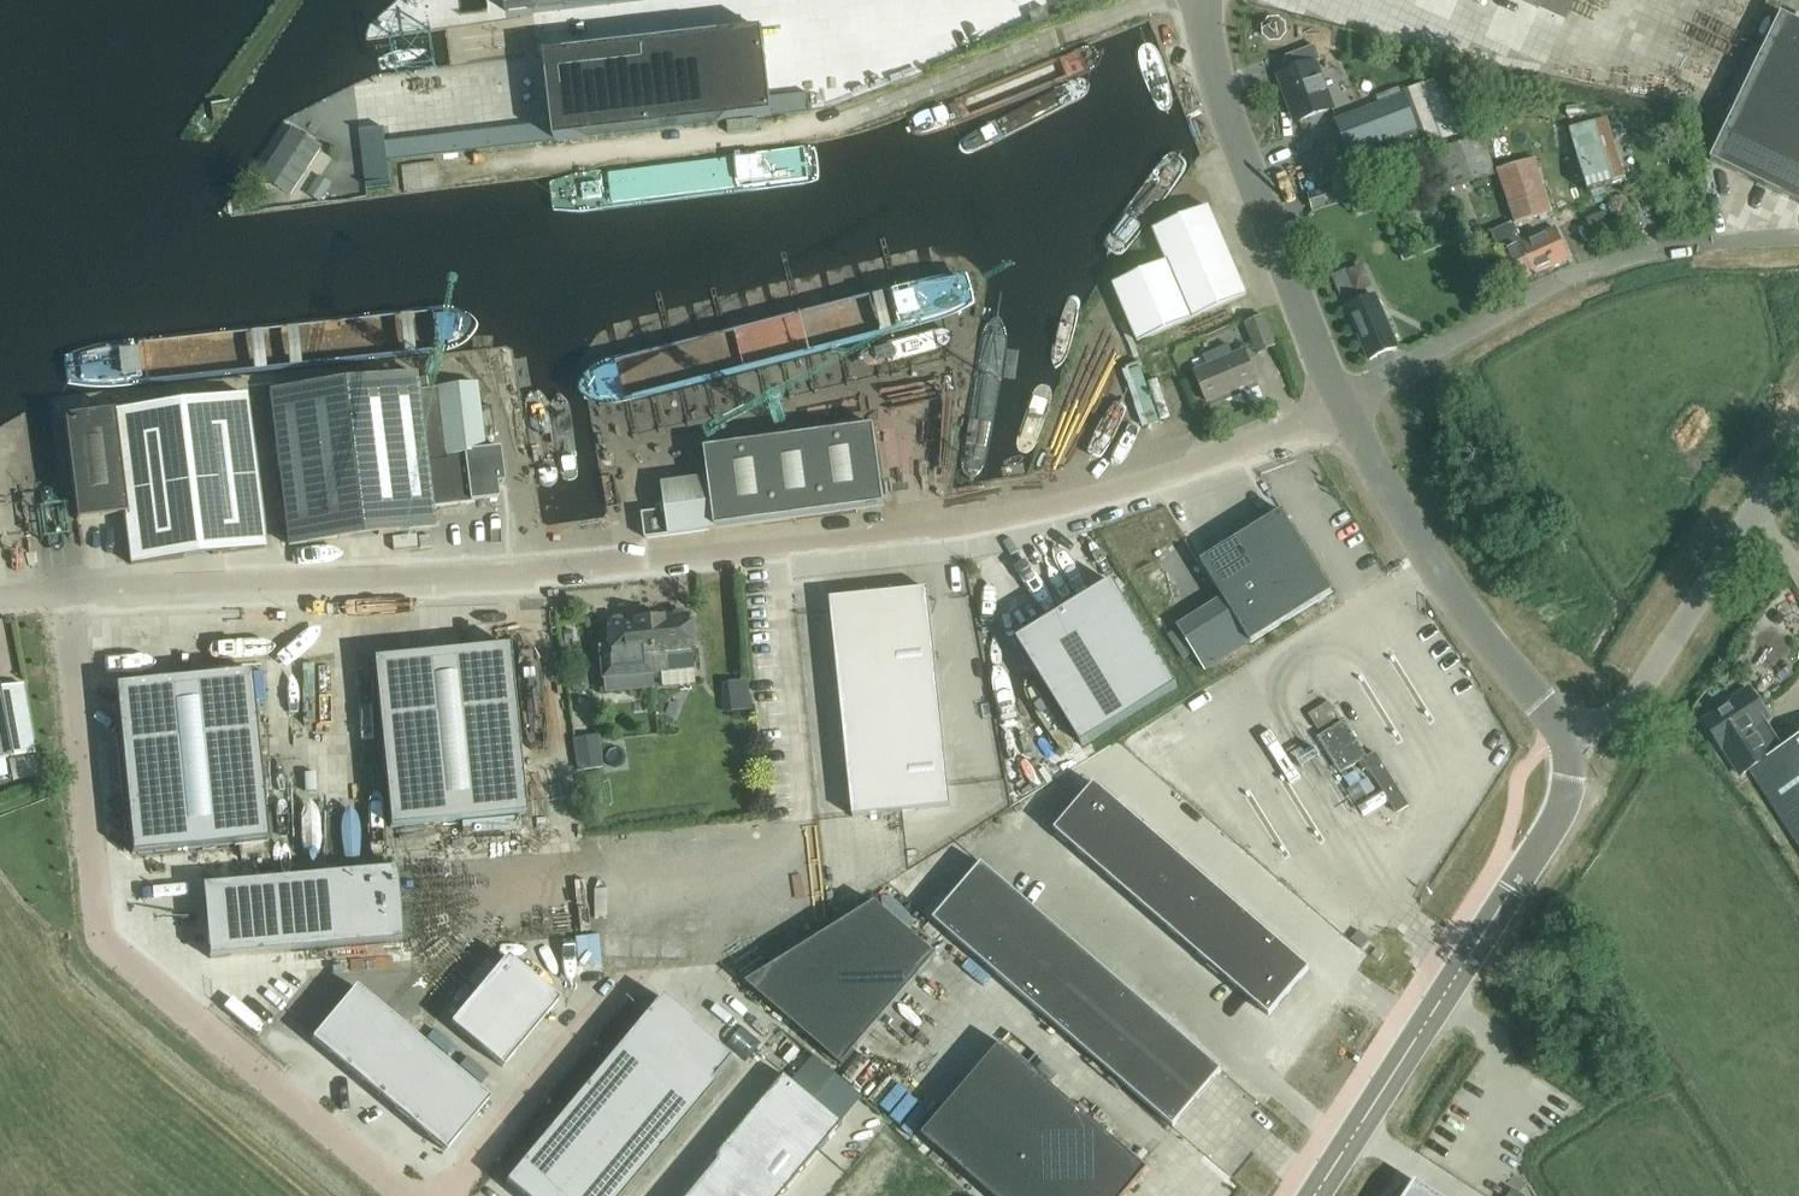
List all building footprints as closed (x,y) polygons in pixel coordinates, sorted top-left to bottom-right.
[(493,16),(606,0),(491,0),(493,16)] [(1574,0),(1517,0),(1564,21),(1574,0)] [(1045,8),(1029,15),(1034,26),(1050,19),(1045,8)] [(1783,11),(1711,157),(1798,200),(1798,19),(1783,11)] [(1281,23),(1267,24),(1268,38),(1282,37),(1281,23)] [(770,98),(762,30),(545,55),(552,123),(453,135),(455,151),(810,110),(808,94),(770,98)] [(1287,56),(1281,75),(1279,76),(1296,123),(1332,110),(1315,63),(1319,61),(1314,46),(1287,56)] [(1417,132),(1423,148),(1472,130),(1455,86),(1439,92),(1434,79),(1402,91),(1403,96),(1417,132)] [(1403,96),(1336,120),(1349,156),(1417,132),(1403,96)] [(1611,139),(1609,128),(1607,118),(1569,128),(1587,192),(1613,187),(1612,179),(1621,178),(1615,156),(1610,139),(1611,139)] [(390,183),(388,161),(386,143),(384,128),(362,130),(368,185),(373,185),(390,183)] [(293,129),(262,177),(291,196),(322,148),(293,129)] [(1417,132),(1349,156),(1355,173),(1423,148),(1417,132)] [(1483,137),(1436,153),(1449,191),(1495,175),(1483,137)] [(1515,223),(1529,219),(1547,213),(1551,212),(1534,159),(1498,170),(1515,223)] [(1374,193),(1369,176),(1307,194),(1312,211),(1374,193)] [(1152,232),(1158,245),(1160,251),(1166,264),(1128,280),(1112,287),(1112,288),(1136,343),(1148,338),(1162,332),(1244,297),(1206,209),(1152,232)] [(1514,283),(1535,273),(1522,243),(1520,240),(1519,238),(1512,222),(1490,233),(1497,248),(1498,247),(1514,283)] [(1568,259),(1554,228),(1522,243),(1535,273),(1568,259)] [(1341,298),(1354,293),(1345,272),(1345,270),(1331,276),(1341,298)] [(1374,297),(1347,309),(1369,360),(1397,348),(1374,297)] [(1264,315),(1243,324),(1257,356),(1276,347),(1277,347),(1264,315)] [(946,355),(973,353),(971,322),(944,323),(946,355)] [(655,342),(584,359),(591,388),(662,371),(655,342)] [(1216,363),(1194,372),(1207,402),(1257,381),(1244,351),(1228,358),(1226,352),(1214,357),(1216,363)] [(739,371),(744,407),(825,397),(820,356),(776,362),(776,366),(739,371)] [(472,501),(466,454),(444,457),(436,388),(417,391),(415,374),(270,392),(288,545),(288,546),(434,527),(431,508),(435,507),(472,503),(472,501)] [(1146,393),(1143,380),(1132,383),(1143,431),(1162,426),(1154,391),(1146,393)] [(498,498),(496,483),(496,482),(503,482),(503,481),(500,456),(499,456),(485,458),(484,452),(485,452),(483,437),(480,410),(485,410),(485,407),(484,399),(478,400),(476,383),(474,384),(436,388),(444,457),(466,454),(472,501),(497,498),(498,498)] [(610,441),(681,426),(680,423),(705,417),(698,385),(659,393),(662,405),(646,408),(644,399),(603,407),(610,441)] [(245,396),(112,412),(112,411),(65,417),(77,520),(125,515),(131,565),(265,548),(245,396)] [(647,537),(708,530),(707,524),(881,505),(872,433),(706,452),(709,478),(702,479),(665,484),(669,511),(644,514),(647,537)] [(1240,536),(1291,618),(1333,592),(1282,510),(1240,536)] [(101,544),(119,541),(117,528),(99,532),(101,544)] [(428,529),(419,530),(421,545),(430,544),(428,529)] [(1291,618),(1240,536),(1200,561),(1223,597),(1251,643),(1291,618)] [(1113,583),(1018,641),(1082,747),(1178,688),(1113,583)] [(833,599),(853,816),(952,807),(931,589),(833,599)] [(1251,643),(1223,597),(1178,625),(1206,671),(1251,643)] [(646,619),(651,673),(666,672),(664,654),(691,652),(687,615),(684,616),(680,612),(673,613),(670,617),(646,619)] [(602,678),(651,673),(646,619),(623,621),(619,618),(612,619),(610,622),(606,623),(608,648),(599,649),(602,678)] [(1337,639),(1343,648),(1368,632),(1362,623),(1337,639)] [(525,814),(509,645),(373,659),(389,828),(525,814)] [(115,687),(132,854),(269,840),(251,673),(115,687)] [(0,689),(0,759),(32,755),(21,686),(0,689)] [(1723,748),(1741,776),(1750,770),(1758,765),(1784,748),(1769,726),(1766,728),(1763,723),(1768,719),(1749,689),(1732,700),(1734,703),(1704,722),(1722,749),(1723,748)] [(1367,757),(1345,720),(1318,736),(1341,773),(1365,759),(1397,813),(1409,806),(1377,751),(1367,757)] [(602,766),(598,747),(596,735),(573,739),(579,770),(602,766)] [(1792,743),(1772,756),(1758,765),(1750,770),(1798,847),(1798,739),(1792,743)] [(1226,768),(1215,777),(1260,829),(1271,819),(1226,768)] [(1108,836),(1129,813),(1095,783),(1075,807),(1108,836)] [(1285,801),(1272,806),(1280,826),(1293,821),(1285,801)] [(1088,859),(1108,836),(1075,807),(1055,830),(1088,859)] [(1139,862),(1159,839),(1129,813),(1108,836),(1139,862)] [(1297,821),(1287,828),(1303,852),(1314,845),(1297,821)] [(1119,885),(1139,862),(1108,836),(1088,859),(1119,885)] [(1170,889),(1190,866),(1159,839),(1139,862),(1170,889)] [(1149,912),(1170,889),(1139,862),(1119,885),(1149,912)] [(956,939),(1005,883),(982,864),(934,920),(956,939)] [(1199,914),(1220,891),(1190,866),(1170,889),(1199,914)] [(396,868),(202,885),(208,957),(402,940),(396,868)] [(1005,883),(956,939),(977,958),(1026,902),(1005,883)] [(1179,937),(1199,914),(1170,889),(1149,912),(1179,937)] [(1230,941),(1250,918),(1220,891),(1199,914),(1230,941)] [(1026,902),(977,958),(998,975),(1046,919),(1026,902)] [(873,905),(746,984),(842,1066),(935,957),(873,905)] [(1210,964),(1230,941),(1199,914),(1179,937),(1210,964)] [(1250,918),(1230,941),(1261,967),(1281,944),(1250,918)] [(1046,919),(998,975),(1018,993),(1067,937),(1046,919)] [(1067,937),(1018,993),(1038,1010),(1087,954),(1067,937)] [(1241,991),(1261,967),(1230,941),(1210,964),(1241,991)] [(1261,967),(1290,992),(1310,969),(1281,944),(1261,967)] [(1087,954),(1038,1010),(1059,1029),(1108,973),(1087,954)] [(558,1000),(506,956),(450,1024),(502,1067),(558,1000)] [(1261,967),(1241,991),(1269,1016),(1290,992),(1261,967)] [(1108,973),(1059,1029),(1079,1046),(1128,990),(1108,973)] [(489,1099),(355,987),(311,1039),(445,1151),(489,1099)] [(1128,990),(1079,1046),(1099,1063),(1124,1034),(1147,1006),(1128,990)] [(660,996),(505,1183),(521,1195),(621,1195),(735,1059),(660,996)] [(1164,1068),(1187,1041),(1147,1006),(1124,1034),(1164,1068)] [(1198,1098),(1164,1068),(1124,1034),(1099,1063),(1173,1127),(1198,1098)] [(1150,1170),(1000,1041),(921,1133),(993,1195),(1127,1195),(1150,1170)] [(1187,1041),(1164,1068),(1198,1098),(1222,1071),(1187,1041)] [(685,1195),(782,1195),(842,1123),(785,1076),(685,1195)] [(955,1192),(964,1181),(922,1144),(913,1154),(955,1192)] [(1417,1181),(1407,1195),(1440,1195),(1417,1181)]
